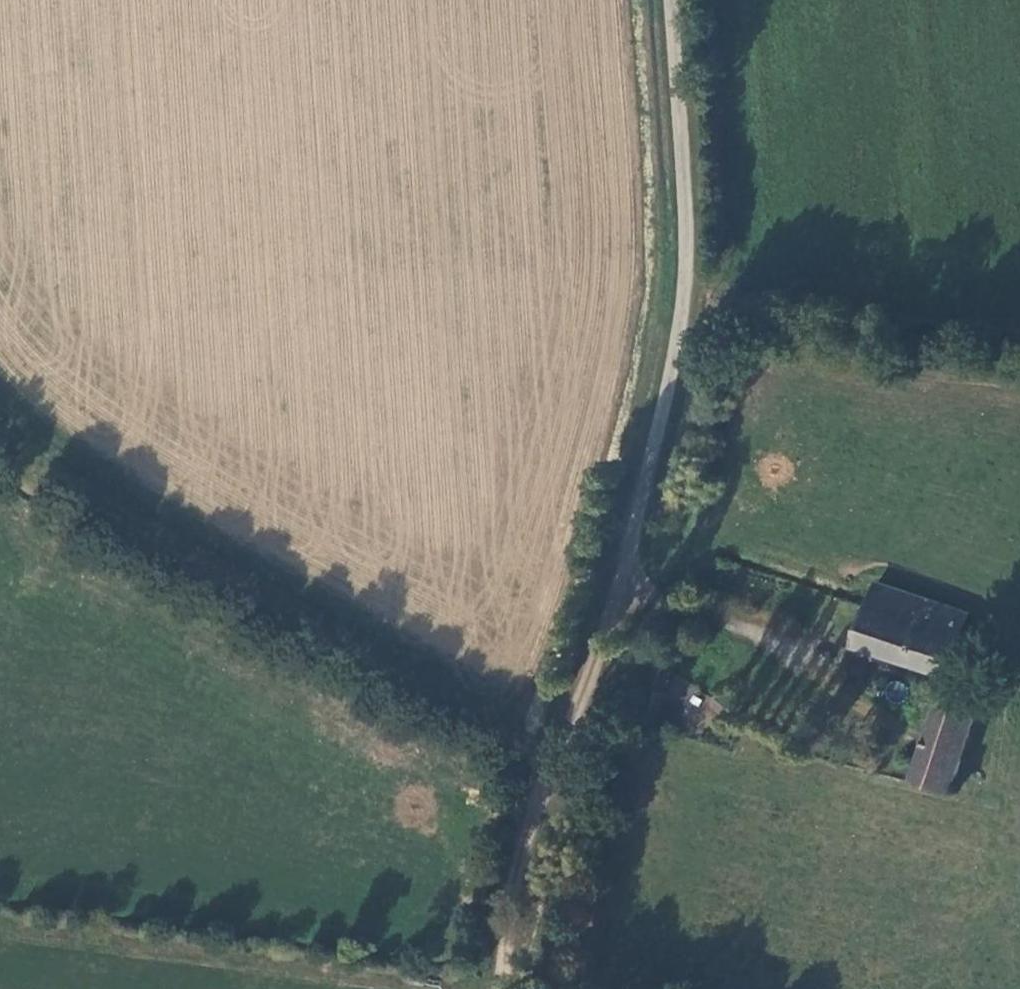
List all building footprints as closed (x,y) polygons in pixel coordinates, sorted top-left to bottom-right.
[(861,645),(951,676),(970,615),(881,584),(861,645)] [(673,670),(659,666),(641,723),(656,728),(673,670)] [(956,791),(976,720),(978,712),(941,703),(918,779),(956,791)]
